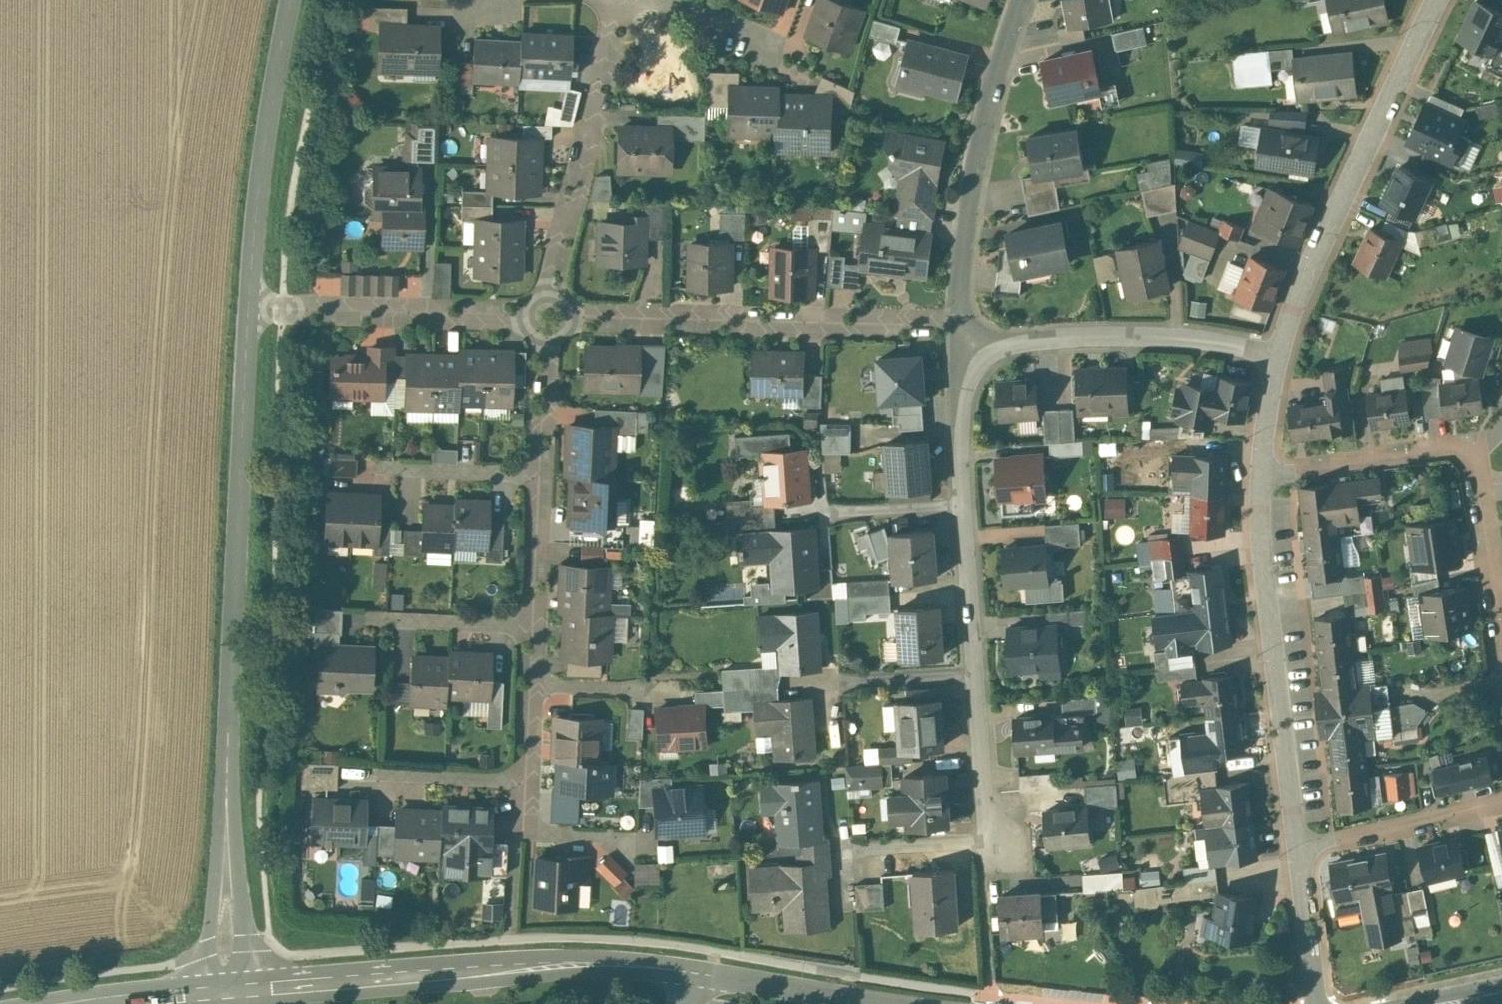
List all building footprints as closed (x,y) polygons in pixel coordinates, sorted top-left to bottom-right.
[(781,9),(785,0),(757,0),(781,9)] [(834,0),(819,0),(817,7),(818,9),(809,34),(848,48),(862,10),(834,0)] [(1068,26),(1068,27),(1082,25),(1112,19),(1109,0),(1063,0),(1068,26)] [(1333,30),(1388,19),(1385,0),(1327,0),(1333,30)] [(1478,0),(1476,0),(1458,37),(1491,53),(1485,66),(1501,74),(1501,37),(1501,36),(1501,33),(1501,11),(1478,0)] [(406,6),(371,5),(370,27),(385,27),(385,26),(406,26),(406,6)] [(900,26),(874,18),(869,34),(896,42),(900,26)] [(1082,25),(1068,27),(1068,26),(1057,28),(1060,43),(1085,38),(1082,25)] [(1143,25),(1112,32),(1115,50),(1146,43),(1143,25)] [(406,26),(385,26),(385,27),(384,63),(434,64),(434,69),(435,69),(435,64),(436,64),(437,27),(406,26)] [(572,35),(521,32),(520,40),(518,73),(569,76),(572,35)] [(520,40),(474,38),(473,62),(472,80),(518,82),(518,73),(520,40)] [(966,56),(909,40),(898,81),(956,96),(966,56)] [(1091,49),(1043,59),(1052,100),(1072,96),(1071,94),(1100,88),(1091,49)] [(1268,49),(1232,53),(1233,67),(1270,63),(1268,49)] [(1352,52),(1293,58),(1295,78),(1301,78),(1304,97),(1356,92),(1352,52)] [(473,62),(458,61),(457,91),(472,92),(472,80),(473,62)] [(738,71),(707,70),(706,100),(729,101),(729,87),(737,87),(738,71)] [(855,90),(822,75),(815,91),(815,96),(829,97),(829,110),(850,111),(855,90)] [(566,87),(557,124),(571,124),(580,90),(566,87)] [(737,87),(729,87),(729,101),(728,131),(776,133),(777,95),(777,88),(737,87)] [(815,96),(777,95),(776,133),(775,147),(827,149),(829,110),(829,97),(815,96)] [(1452,102),(1447,113),(1459,119),(1464,107),(1452,102)] [(1495,102),(1480,106),(1482,117),(1497,113),(1495,102)] [(1408,141),(1445,159),(1459,165),(1459,164),(1471,139),(1471,138),(1458,132),(1463,120),(1459,119),(1447,113),(1427,104),(1425,103),(1408,141)] [(1305,110),(1272,110),(1271,121),(1302,126),(1305,110)] [(704,114),(656,113),(656,128),(669,128),(669,135),(702,136),(702,140),(703,140),(704,114)] [(438,122),(414,121),(414,133),(408,133),(407,157),(437,158),(438,122)] [(551,124),(522,124),(522,137),(539,138),(539,137),(551,137),(551,124)] [(1277,129),(1263,126),(1261,141),(1256,145),(1255,153),(1258,158),(1273,160),(1277,129)] [(656,128),(619,127),(618,169),(668,170),(669,135),(669,128),(656,128)] [(1077,129),(1027,137),(1034,175),(1034,176),(1054,173),(1083,168),(1077,129)] [(1292,131),(1277,129),(1273,160),(1272,166),(1313,172),(1318,136),(1292,132),(1292,131)] [(945,143),(889,132),(887,144),(891,150),(893,154),(891,163),(898,173),(903,173),(898,200),(909,202),(910,195),(934,200),(934,199),(932,198),(939,161),(942,162),(945,143)] [(522,137),(490,136),(490,138),(493,138),(492,163),(535,164),(535,139),(539,139),(539,138),(522,137)] [(535,164),(492,163),(491,189),(488,189),(488,190),(492,191),(537,192),(537,190),(534,190),(535,164)] [(1431,180),(1399,166),(1382,202),(1414,216),(1431,180)] [(419,168),(373,167),(373,178),(363,187),(362,199),(372,207),(384,207),(418,208),(419,168)] [(594,172),(596,195),(611,194),(609,171),(594,172)] [(1054,173),(1034,176),(1034,175),(1022,177),(1024,191),(1056,186),(1054,173)] [(1175,182),(1142,189),(1147,215),(1176,208),(1175,182)] [(1056,186),(1024,191),(1028,214),(1059,208),(1056,186)] [(488,190),(461,189),(461,204),(492,205),(492,191),(488,190)] [(1312,204),(1276,189),(1269,209),(1261,206),(1253,227),(1296,243),(1312,204)] [(934,200),(910,195),(909,202),(898,200),(895,214),(909,216),(931,218),(934,200)] [(641,215),(625,215),(624,222),(600,221),(600,239),(604,243),(603,261),(641,262),(642,247),(646,243),(643,240),(646,237),(665,238),(664,237),(665,202),(666,202),(642,201),(641,215)] [(746,204),(710,203),(710,212),(720,212),(720,211),(745,211),(746,204)] [(492,205),(461,204),(461,219),(476,220),(476,218),(491,219),(492,205)] [(867,211),(833,206),(832,217),(831,227),(864,232),(865,229),(867,211)] [(418,208),(384,207),(383,245),(420,246),(421,208),(418,208)] [(745,211),(720,211),(720,212),(720,238),(745,238),(745,211)] [(832,217),(808,216),(807,247),(814,247),(814,249),(830,250),(831,227),(832,217)] [(931,218),(909,216),(907,227),(913,228),(913,232),(931,234),(933,219),(931,218)] [(491,219),(476,218),(476,220),(476,246),(520,248),(521,220),(491,219)] [(1219,230),(1189,219),(1179,245),(1209,256),(1218,232),(1219,230)] [(1243,226),(1223,219),(1219,230),(1218,232),(1220,233),(1220,232),(1236,238),(1236,239),(1238,239),(1243,226)] [(1060,221),(1008,232),(1014,258),(1017,273),(1021,272),(1068,263),(1060,221)] [(1447,221),(1415,230),(1419,245),(1450,236),(1447,221)] [(913,232),(883,228),(884,223),(883,223),(882,231),(865,229),(864,232),(860,266),(926,274),(931,234),(913,232)] [(1401,241),(1370,227),(1354,261),(1385,276),(1401,241)] [(1157,238),(1119,247),(1123,273),(1117,275),(1123,296),(1129,294),(1129,295),(1168,286),(1157,238)] [(730,243),(690,242),(689,286),(730,286),(730,243)] [(520,248),(476,246),(475,274),(520,275),(520,248)] [(807,247),(775,246),(774,293),(810,293),(811,282),(813,282),(814,249),(814,247),(807,247)] [(845,255),(829,254),(826,286),(842,287),(845,255)] [(1284,268),(1251,255),(1236,295),(1269,308),(1284,268)] [(450,292),(450,258),(433,259),(434,292),(450,292)] [(1014,258),(998,261),(995,292),(1019,295),(1021,272),(1017,273),(1014,258)] [(397,275),(342,273),(342,291),(396,292),(397,275)] [(1491,337),(1458,327),(1447,362),(1480,372),(1491,337)] [(1431,338),(1400,342),(1401,353),(1399,354),(1401,370),(1427,366),(1432,349),(1431,338)] [(623,347),(614,347),(585,346),(584,387),(586,387),(586,383),(636,384),(636,379),(662,380),(663,354),(628,353),(623,347)] [(395,348),(369,347),(369,359),(383,359),(382,380),(394,381),(395,348)] [(484,352),(459,351),(459,349),(458,349),(458,357),(459,357),(457,405),(457,411),(458,411),(458,399),(483,400),(482,412),(483,412),(484,352)] [(510,352),(484,352),(483,412),(484,400),(509,401),(509,403),(511,350),(510,350),(510,352)] [(803,352),(755,351),(754,381),(766,382),(766,391),(801,392),(802,392),(803,370),(803,352)] [(877,354),(879,402),(927,400),(924,352),(877,354)] [(363,359),(359,362),(351,362),(344,354),(339,358),(331,358),(331,393),(352,394),(355,397),(361,397),(364,394),(382,395),(382,380),(383,359),(369,359),(363,359)] [(458,357),(408,356),(408,354),(407,354),(405,406),(406,406),(406,404),(431,405),(431,417),(432,417),(432,405),(457,405),(459,357),(458,357)] [(1345,366),(1324,369),(1326,388),(1348,385),(1345,366)] [(1128,410),(1126,368),(1099,369),(1099,367),(1077,368),(1078,406),(1107,405),(1108,411),(1128,410)] [(822,370),(803,370),(802,392),(801,392),(801,405),(821,406),(822,370)] [(1216,390),(1186,384),(1184,390),(1177,389),(1173,411),(1180,413),(1178,418),(1180,418),(1178,435),(1179,436),(1187,435),(1187,434),(1203,436),(1206,412),(1212,413),(1220,375),(1219,375),(1216,390)] [(1251,381),(1220,375),(1212,413),(1243,419),(1251,381)] [(1440,378),(1423,377),(1421,385),(1425,417),(1444,414),(1440,383),(1441,383),(1440,378)] [(1441,383),(1440,383),(1444,414),(1483,409),(1478,378),(1441,383)] [(1035,379),(997,382),(1000,418),(1038,415),(1035,379)] [(1328,400),(1288,405),(1293,437),(1332,431),(1332,434),(1334,433),(1334,431),(1352,428),(1353,431),(1354,430),(1348,385),(1326,388),(1328,400)] [(1405,388),(1367,394),(1372,425),(1410,420),(1405,388)] [(635,409),(594,407),(593,425),(612,426),(612,433),(634,434),(635,409)] [(1073,407),(1058,408),(1060,441),(1075,440),(1073,407)] [(1060,441),(1058,408),(1043,409),(1045,442),(1049,442),(1060,441)] [(1039,426),(1039,417),(1020,417),(1020,427),(1039,426)] [(851,422),(820,422),(823,452),(850,452),(851,422)] [(593,425),(568,424),(566,474),(572,475),(610,476),(612,433),(612,426),(593,425)] [(790,431),(736,434),(737,454),(759,453),(760,473),(759,473),(759,476),(765,476),(767,502),(774,502),(808,499),(805,449),(791,449),(790,431)] [(1177,435),(1153,436),(1153,454),(1174,454),(1189,454),(1189,441),(1188,442),(1187,435),(1179,436),(1178,435),(1177,435)] [(926,439),(885,442),(889,490),(930,487),(926,439)] [(1060,441),(1049,442),(1050,456),(1083,453),(1082,439),(1075,440),(1060,441)] [(457,458),(457,446),(433,446),(433,458),(457,458)] [(1025,458),(1013,459),(1013,458),(995,459),(999,500),(1001,500),(1033,497),(1046,496),(1043,454),(1024,455),(1025,458)] [(1226,456),(1196,455),(1189,454),(1174,454),(1173,477),(1194,478),(1194,493),(1226,493),(1226,456)] [(357,458),(330,456),(329,474),(356,475),(357,458)] [(610,476),(572,475),(569,523),(602,524),(601,544),(638,545),(639,524),(610,523),(613,476),(610,476)] [(1378,477),(1352,480),(1355,502),(1381,499),(1378,477)] [(1352,480),(1300,486),(1307,538),(1338,535),(1337,521),(1357,519),(1355,502),(1352,480)] [(378,495),(328,492),(325,540),(374,543),(375,543),(376,521),(378,495)] [(1226,493),(1194,493),(1193,530),(1224,531),(1226,493)] [(1106,495),(1107,513),(1126,512),(1125,494),(1106,495)] [(1033,497),(1001,500),(1002,514),(1034,512),(1033,497)] [(488,501),(454,499),(453,505),(454,505),(452,544),(453,544),(486,546),(487,520),(488,501)] [(767,502),(740,503),(741,518),(775,516),(774,502),(767,502)] [(1428,503),(1412,505),(1415,522),(1431,520),(1428,503)] [(453,505),(424,504),(423,529),(422,546),(424,546),(453,548),(453,544),(452,544),(454,505),(453,505)] [(775,516),(741,518),(742,533),(776,530),(775,516)] [(1415,522),(1409,523),(1411,541),(1415,540),(1419,563),(1419,565),(1436,563),(1460,559),(1454,517),(1431,520),(1415,522)] [(503,521),(487,520),(486,546),(502,547),(503,521)] [(389,522),(376,521),(375,543),(374,543),(373,553),(388,554),(389,522)] [(1079,521),(1045,524),(1046,544),(1046,547),(1080,544),(1079,521)] [(742,533),(741,533),(742,547),(740,547),(741,554),(743,554),(743,559),(773,557),(776,588),(816,585),(815,559),(813,559),(811,529),(812,529),(812,527),(776,530),(742,533)] [(423,529),(404,528),(402,553),(423,554),(424,546),(422,546),(423,529)] [(933,530),(891,533),(894,580),(936,576),(933,530)] [(1338,535),(1307,538),(1311,576),(1343,572),(1338,535)] [(1180,536),(1160,538),(1162,557),(1182,555),(1180,536)] [(1046,544),(1002,548),(1005,584),(1032,583),(1049,581),(1049,580),(1046,547),(1046,544)] [(1162,557),(1152,558),(1155,577),(1170,575),(1184,573),(1182,555),(1162,557)] [(1436,563),(1419,565),(1419,563),(1410,564),(1412,582),(1438,576),(1436,563)] [(607,567),(561,565),(560,610),(565,610),(605,612),(606,596),(604,596),(605,568),(607,568),(607,567)] [(1221,567),(1190,571),(1190,572),(1195,608),(1226,604),(1221,567)] [(1184,573),(1170,575),(1172,589),(1174,610),(1195,608),(1190,572),(1184,573)] [(1348,576),(1343,572),(1311,576),(1313,596),(1344,593),(1365,590),(1382,588),(1380,574),(1363,576),(1363,574),(1348,576)] [(1058,579),(1049,580),(1049,581),(1032,583),(1033,600),(1064,598),(1063,579),(1062,579),(1062,576),(1058,576),(1058,579)] [(1438,576),(1412,582),(1414,595),(1421,594),(1420,592),(1440,589),(1438,576)] [(889,578),(846,580),(847,596),(890,594),(889,578)] [(1440,589),(1420,592),(1421,594),(1427,635),(1471,628),(1464,585),(1440,589)] [(1382,588),(1365,590),(1366,604),(1367,611),(1384,609),(1382,588)] [(1172,589),(1156,592),(1158,612),(1159,612),(1174,610),(1172,589)] [(1365,590),(1344,593),(1346,606),(1366,604),(1365,590)] [(890,594),(847,596),(848,613),(849,619),(866,618),(866,612),(891,610),(890,594)] [(847,596),(835,597),(836,613),(848,613),(847,596)] [(938,604),(898,607),(902,657),(942,655),(938,604)] [(1174,610),(1159,612),(1158,612),(1155,612),(1159,643),(1168,642),(1169,649),(1188,646),(1187,640),(1198,638),(1199,645),(1231,641),(1226,604),(1195,608),(1174,610)] [(372,646),(338,645),(339,632),(340,633),(342,609),(315,608),(313,645),(320,645),(318,690),(320,690),(321,681),(332,681),(332,685),(333,685),(341,694),(349,687),(370,688),(372,646)] [(1088,608),(1046,612),(1047,624),(1056,624),(1056,625),(1089,622),(1088,608)] [(605,612),(565,610),(563,657),(565,657),(601,658),(608,658),(609,612),(605,612)] [(816,610),(759,615),(761,642),(758,642),(758,649),(763,649),(762,636),(779,635),(782,671),(821,668),(816,610)] [(1347,613),(1316,617),(1321,654),(1352,650),(1351,641),(1356,640),(1355,632),(1350,633),(1347,613)] [(1047,624),(1008,627),(1011,670),(1059,666),(1056,625),(1056,624),(1047,624)] [(1188,648),(1169,650),(1169,649),(1154,651),(1156,667),(1157,667),(1195,662),(1193,646),(1188,646),(1188,648)] [(1321,654),(1325,689),(1319,690),(1322,712),(1390,704),(1387,682),(1356,686),(1352,650),(1321,654)] [(490,653),(448,651),(447,657),(446,694),(487,696),(488,696),(489,680),(490,653)] [(447,657),(413,656),(411,701),(445,702),(446,694),(447,657)] [(601,658),(565,657),(565,674),(600,676),(601,658)] [(1195,662),(1157,667),(1158,680),(1197,675),(1195,662)] [(744,666),(723,668),(724,688),(745,687),(744,671),(744,666)] [(744,671),(745,687),(777,685),(776,670),(744,671)] [(1234,674),(1203,678),(1203,679),(1182,681),(1185,702),(1206,700),(1208,715),(1239,711),(1234,674)] [(502,680),(489,680),(488,696),(487,696),(486,726),(500,726),(502,680)] [(745,687),(724,688),(725,704),(726,710),(756,707),(755,701),(778,699),(777,685),(745,687)] [(724,688),(714,689),(715,704),(725,704),(724,688)] [(1110,695),(1096,696),(1098,711),(1111,710),(1110,695)] [(778,699),(755,701),(756,707),(757,723),(774,721),(776,757),(815,754),(811,696),(778,699)] [(1096,696),(1061,698),(1063,714),(1098,712),(1098,711),(1096,696)] [(939,699),(897,702),(897,703),(897,704),(903,703),(904,721),(899,721),(899,727),(901,748),(943,745),(939,699)] [(897,703),(884,704),(885,728),(899,727),(899,721),(904,721),(903,703),(897,704),(897,703)] [(1390,704),(1322,712),(1325,734),(1330,733),(1334,769),(1335,769),(1365,765),(1366,765),(1363,737),(1393,734),(1394,734),(1393,728),(1390,704)] [(628,705),(628,734),(643,734),(643,705),(628,705)] [(705,705),(655,708),(657,746),(707,743),(705,705)] [(1208,715),(1209,731),(1212,752),(1213,752),(1243,748),(1239,711),(1208,715)] [(1052,713),(1035,714),(1035,716),(1015,717),(1017,750),(1054,748),(1053,723),(1052,713)] [(597,719),(555,717),(554,760),(558,760),(596,762),(597,719)] [(1081,721),(1053,723),(1054,748),(1082,745),(1081,721)] [(1417,724),(1393,728),(1394,734),(1393,734),(1394,742),(1419,739),(1417,725),(1417,724)] [(1209,731),(1183,734),(1185,754),(1186,759),(1213,756),(1213,752),(1212,752),(1209,731)] [(890,746),(845,749),(846,765),(886,762),(891,762),(890,746)] [(1434,767),(1433,767),(1440,793),(1494,780),(1487,753),(1434,767)] [(1213,756),(1186,759),(1185,754),(1172,755),(1174,773),(1174,774),(1194,771),(1215,769),(1213,756)] [(1118,757),(1119,775),(1138,773),(1136,755),(1118,757)] [(596,762),(558,760),(558,761),(560,761),(559,787),(557,787),(557,788),(609,791),(609,790),(607,790),(608,764),(610,764),(610,762),(596,762)] [(337,763),(301,761),(300,787),(336,788),(337,763)] [(886,762),(846,765),(847,781),(888,779),(886,762)] [(1335,769),(1339,806),(1370,802),(1368,785),(1378,784),(1377,775),(1367,776),(1366,765),(1365,765),(1335,769)] [(1215,769),(1194,771),(1196,783),(1216,781),(1215,769)] [(1174,773),(1164,774),(1167,801),(1185,798),(1184,792),(1196,790),(1196,783),(1194,771),(1174,774),(1174,773)] [(1406,771),(1387,773),(1389,797),(1408,795),(1406,771)] [(945,772),(905,775),(906,793),(890,794),(892,817),(908,816),(909,825),(949,822),(945,772)] [(670,776),(639,777),(638,805),(655,805),(654,789),(671,788),(670,776)] [(817,779),(795,781),(795,782),(776,783),(776,784),(762,785),(764,809),(782,808),(783,823),(779,823),(780,841),(796,840),(822,838),(821,837),(817,779)] [(1247,781),(1216,785),(1216,786),(1201,788),(1206,824),(1221,822),(1252,818),(1247,781)] [(1117,783),(1084,785),(1085,806),(1087,805),(1087,808),(1118,806),(1117,783)] [(671,788),(654,789),(655,805),(657,833),(703,830),(702,816),(709,807),(701,800),(700,786),(671,788)] [(573,795),(550,794),(549,814),(572,815),(573,795)] [(364,800),(318,798),(316,840),(324,840),(324,844),(329,844),(329,841),(363,842),(364,800)] [(490,807),(441,805),(440,811),(439,848),(444,848),(444,860),(464,861),(464,863),(487,864),(487,849),(489,849),(489,841),(490,807)] [(1085,806),(1045,809),(1047,826),(1046,826),(1047,845),(1067,843),(1067,845),(1091,843),(1087,808),(1087,805),(1085,806)] [(440,811),(397,809),(396,824),(395,853),(439,855),(439,848),(440,811)] [(1252,818),(1221,822),(1225,859),(1227,859),(1256,856),(1252,818)] [(1206,824),(1196,825),(1200,863),(1200,866),(1216,864),(1228,862),(1227,859),(1225,859),(1221,822),(1206,824)] [(396,824),(376,823),(374,852),(395,853),(396,824)] [(1485,831),(1493,863),(1501,860),(1501,843),(1497,827),(1485,831)] [(822,838),(796,840),(797,852),(828,850),(827,837),(821,837),(822,838)] [(1456,837),(1419,846),(1427,879),(1464,870),(1456,837)] [(506,842),(489,841),(489,849),(487,849),(487,864),(486,873),(504,873),(506,842)] [(627,893),(635,883),(623,874),(629,867),(607,850),(594,865),(627,893)] [(828,850),(797,852),(798,864),(805,864),(806,876),(824,874),(829,874),(828,850)] [(1104,868),(1120,867),(1119,852),(1103,853),(1104,868)] [(1385,852),(1331,862),(1334,879),(1329,880),(1335,913),(1362,908),(1361,903),(1369,901),(1376,940),(1400,936),(1400,934),(1415,931),(1419,951),(1420,951),(1413,915),(1397,918),(1392,893),(1391,888),(1392,888),(1385,852)] [(589,857),(570,855),(569,861),(576,862),(575,879),(588,880),(589,857)] [(569,861),(556,860),(556,858),(536,857),(534,903),(573,905),(575,879),(576,862),(569,861)] [(1493,863),(1496,873),(1501,871),(1501,860),(1493,863)] [(1200,863),(1183,866),(1185,881),(1217,877),(1216,864),(1200,866),(1200,863)] [(824,874),(806,876),(805,864),(798,864),(753,868),(756,898),(786,895),(788,926),(828,923),(824,874)] [(954,868),(913,871),(917,928),(958,925),(954,868)] [(1122,870),(1083,873),(1084,891),(1123,888),(1122,870)] [(1185,881),(1157,884),(1160,899),(1218,892),(1219,890),(1217,877),(1185,881)] [(883,881),(855,883),(857,909),(884,907),(883,881)] [(1157,884),(1134,887),(1136,905),(1156,903),(1160,899),(1157,884)] [(1423,887),(1407,890),(1413,915),(1429,911),(1423,887)] [(1256,896),(1219,890),(1218,892),(1212,932),(1250,938),(1256,896)] [(1407,890),(1392,893),(1397,918),(1413,915),(1407,890)] [(1056,891),(1024,894),(1024,895),(1000,897),(1003,932),(1043,929),(1041,914),(1057,913),(1056,891)]
